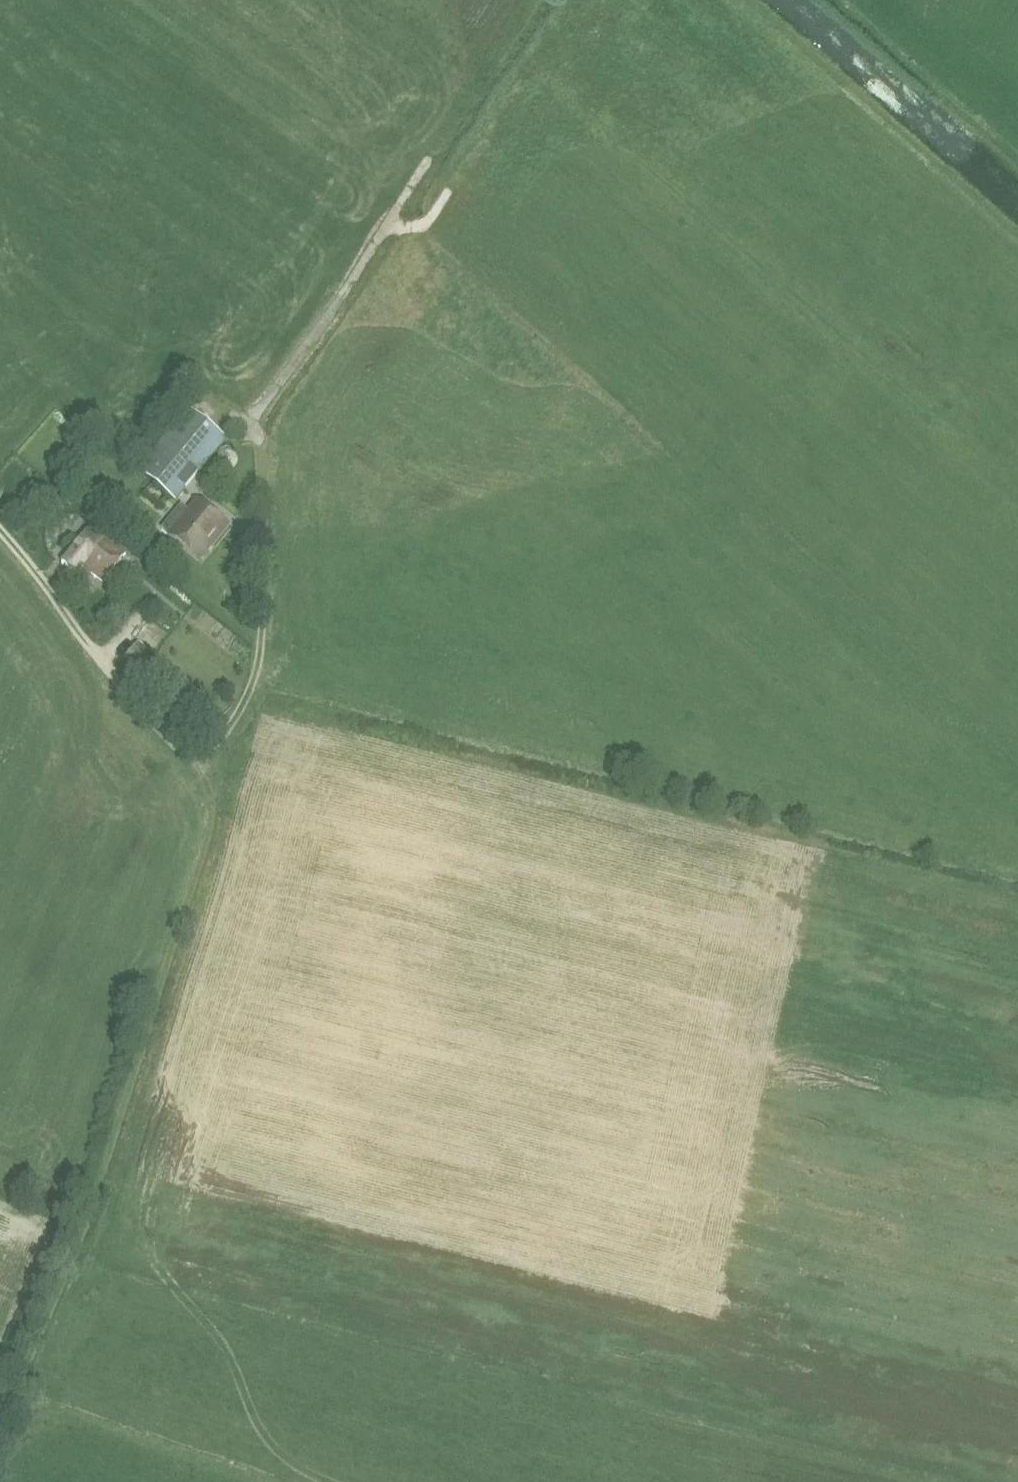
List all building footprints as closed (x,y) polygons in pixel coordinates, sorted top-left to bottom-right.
[(189,408),(138,469),(175,500),(226,439),(189,408)] [(198,500),(168,536),(198,560),(228,525),(198,500)] [(61,564),(75,575),(83,566),(102,581),(124,552),(90,526),(61,564)] [(130,657),(143,647),(137,638),(123,647),(130,657)]
